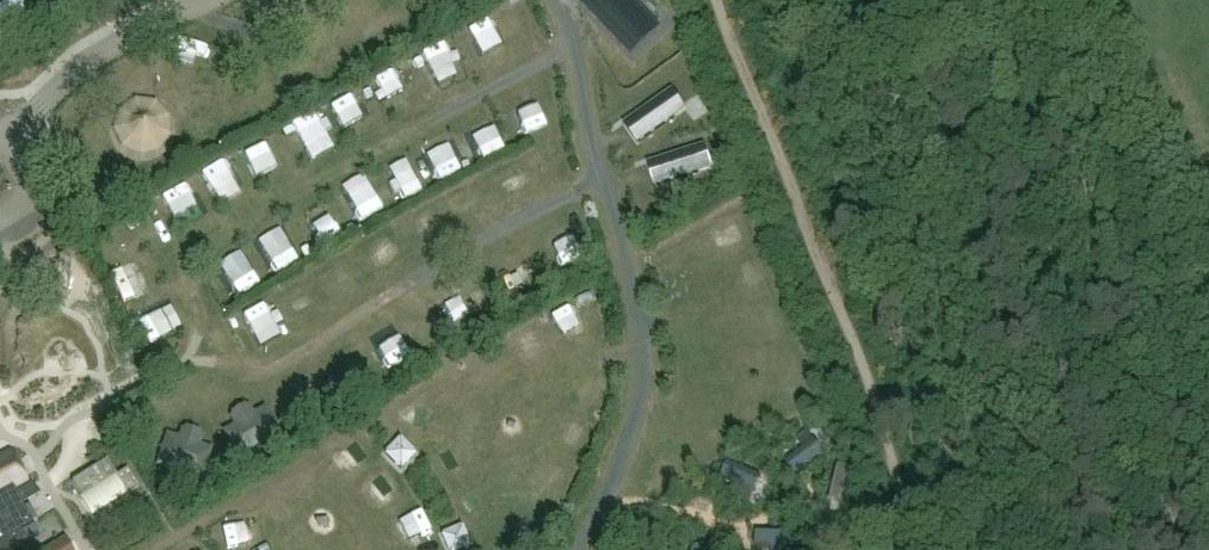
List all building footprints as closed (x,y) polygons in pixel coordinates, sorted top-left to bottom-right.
[(582,3),(625,48),(652,22),(631,0),(585,0),(582,3)] [(474,58),(497,52),(493,35),(469,42),(474,58)] [(444,46),(426,56),(442,84),(460,74),(444,46)] [(184,56),(193,72),(210,62),(202,47),(184,56)] [(151,61),(136,67),(150,101),(165,95),(151,61)] [(394,97),(414,81),(402,66),(382,83),(394,97)] [(623,124),(636,144),(689,109),(675,89),(623,124)] [(481,144),(488,159),(513,148),(507,133),(481,144)] [(706,144),(648,163),(655,187),(714,168),(706,144)] [(233,159),(211,169),(226,205),(249,195),(233,159)] [(167,196),(182,226),(205,214),(190,185),(167,196)] [(362,208),(366,226),(389,220),(385,203),(362,208)] [(288,272),(309,258),(295,234),(273,248),(288,272)] [(235,278),(255,271),(250,254),(229,260),(235,278)] [(135,270),(145,290),(162,282),(152,262),(135,270)] [(135,269),(121,273),(130,301),(143,297),(135,269)] [(237,280),(246,298),(269,287),(260,269),(237,280)] [(170,335),(179,331),(169,307),(159,311),(170,335)] [(568,340),(586,331),(574,307),(556,316),(568,340)] [(155,311),(143,317),(158,345),(170,338),(155,311)] [(401,437),(386,453),(401,468),(416,452),(401,437)] [(814,444),(785,465),(793,476),(822,454),(814,444)] [(0,456),(0,543),(32,526),(14,492),(27,485),(9,451),(0,456)] [(115,476),(105,460),(70,483),(103,532),(137,509),(127,493),(137,486),(125,469),(115,476)] [(761,479),(728,465),(723,477),(756,491),(761,479)] [(843,508),(852,474),(839,471),(831,504),(843,508)] [(452,486),(462,508),(473,503),(463,481),(452,486)] [(443,534),(450,549),(460,549),(471,545),(463,525),(443,534)] [(819,549),(819,547),(819,546),(818,544),(818,542),(817,541),(815,540),(758,535),(757,549),(818,549),(819,549)] [(65,539),(46,549),(71,549),(65,539)]
